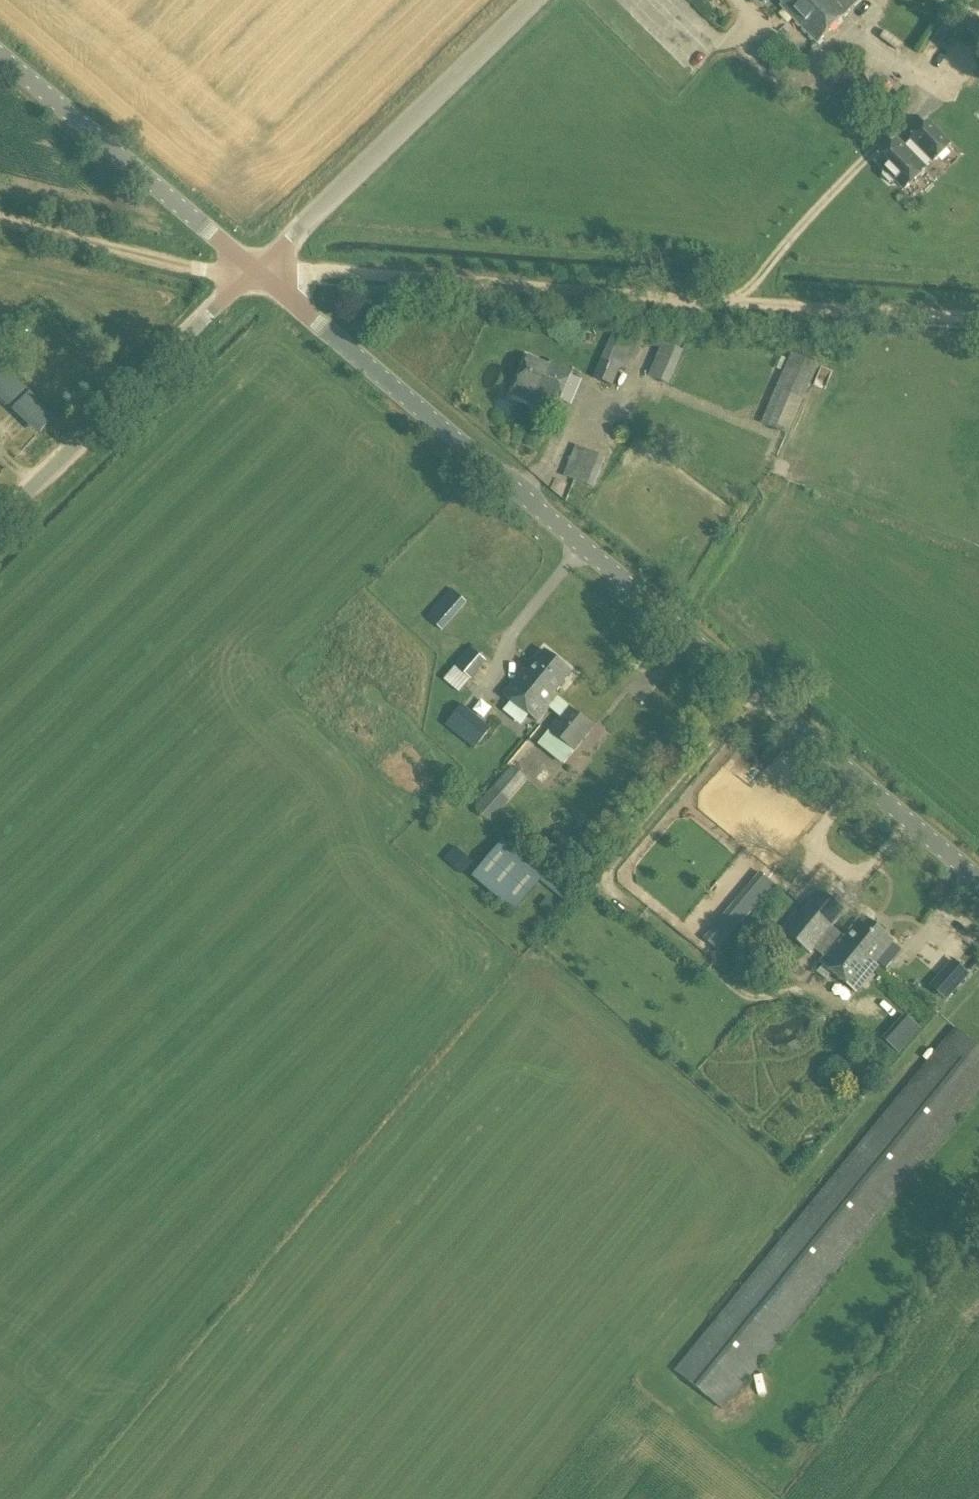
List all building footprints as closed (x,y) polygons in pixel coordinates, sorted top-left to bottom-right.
[(782,5),(781,6),(817,44),(850,13),(849,12),(862,0),(778,0),(782,5)] [(941,25),(926,42),(936,51),(951,34),(941,25)] [(933,164),(953,145),(929,120),(909,140),(911,142),(906,146),(899,139),(875,162),(884,172),(883,173),(882,177),(889,184),(894,183),(895,182),(905,192),(928,169),(927,168),(932,162),(933,164)] [(637,360),(645,341),(614,329),(593,378),(613,387),(620,370),(627,373),(633,359),(637,360)] [(670,385),(683,354),(662,346),(649,377),(670,385)] [(789,436),(819,364),(792,352),(762,424),(789,436)] [(54,401),(67,387),(60,380),(68,372),(51,357),(0,415),(0,416),(11,425),(42,390),(54,401)] [(550,367),(527,358),(512,399),(533,407),(536,399),(559,408),(573,371),(551,362),(550,367)] [(55,416),(46,408),(29,427),(37,435),(55,416)] [(593,489),(605,458),(586,451),(575,482),(593,489)] [(444,631),(468,604),(451,590),(427,617),(444,631)] [(471,680),(487,661),(471,648),(455,666),(471,680)] [(646,659),(636,650),(626,661),(635,670),(646,659)] [(573,674),(544,651),(527,673),(524,670),(504,696),(539,724),(549,711),(550,709),(560,717),(559,719),(548,732),(538,745),(563,766),(574,752),(575,754),(595,728),(555,697),(573,674)] [(471,680),(455,666),(444,680),(460,693),(471,680)] [(475,749),(491,729),(462,705),(438,734),(453,746),(461,737),(475,749)] [(590,739),(575,768),(588,774),(603,746),(590,739)] [(493,823),(529,780),(512,766),(476,808),(493,823)] [(545,876),(503,841),(472,877),(514,912),(516,910),(529,894),(545,876)] [(456,847),(444,860),(462,876),(474,863),(456,847)] [(566,902),(571,895),(546,875),(541,882),(566,902)] [(765,877),(741,905),(751,913),(775,885),(765,877)] [(821,891),(784,934),(810,956),(815,950),(824,958),(823,959),(821,962),(820,963),(823,966),(858,994),(879,968),(875,965),(876,964),(877,963),(894,942),(863,917),(846,939),(842,936),(833,929),(847,913),(821,891)] [(556,904),(547,897),(540,906),(548,914),(556,904)] [(970,975),(953,960),(940,975),(957,990),(970,975)] [(978,1095),(978,1047),(956,1028),(676,1372),(722,1410),(978,1095)]
